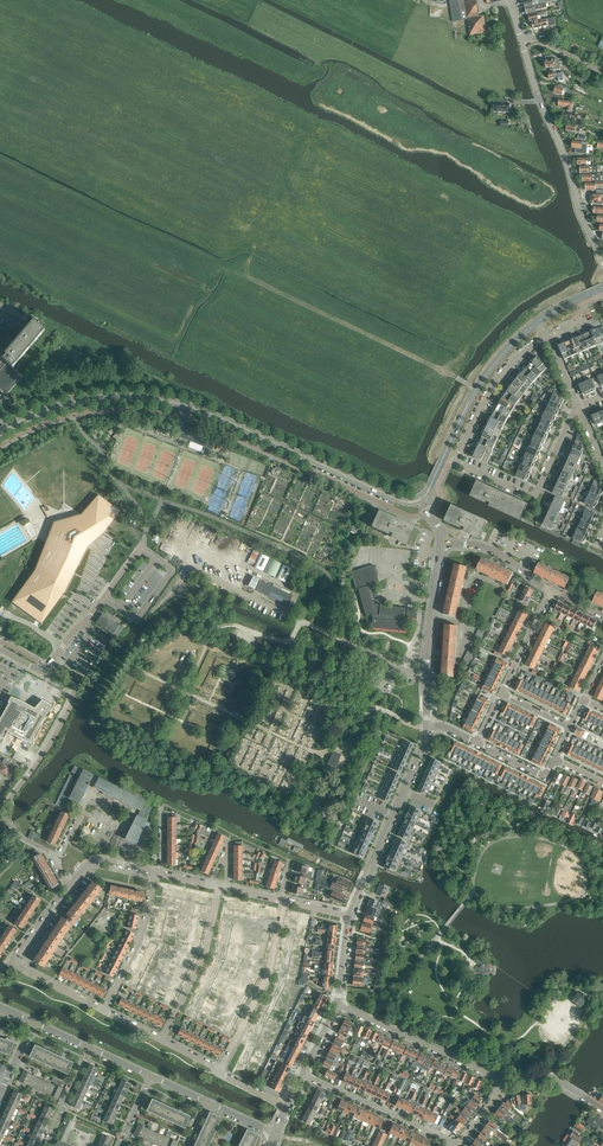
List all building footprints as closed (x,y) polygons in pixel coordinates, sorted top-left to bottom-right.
[(453,21),(467,19),(470,34),(486,32),(484,16),(479,16),(476,0),(475,0),(464,2),(464,0),(449,0),(453,21)] [(540,4),(525,8),(527,14),(535,12),(535,9),(546,7),(545,3),(540,4)] [(545,11),(528,15),(529,22),(538,20),(537,15),(539,15),(545,14),(545,11)] [(554,17),(532,22),(533,29),(548,25),(547,23),(550,22),(551,26),(555,25),(554,17)] [(570,42),(569,46),(575,49),(575,50),(578,52),(578,51),(588,55),(590,51),(570,42)] [(546,67),(550,67),(551,70),(559,69),(558,62),(560,62),(559,59),(552,56),(546,56),(547,60),(545,60),(545,63),(545,64),(545,66),(546,67)] [(548,72),(549,79),(558,78),(559,81),(564,81),(563,73),(556,74),(556,72),(548,72)] [(565,92),(574,95),(581,98),(582,95),(575,92),(566,88),(560,85),(559,87),(556,85),(554,92),(563,95),(564,91),(566,91),(565,92)] [(507,100),(494,99),(494,109),(498,109),(498,112),(508,112),(508,110),(510,110),(510,109),(511,107),(510,105),(510,104),(507,104),(507,100)] [(557,105),(558,105),(558,107),(567,108),(566,111),(568,111),(567,112),(572,113),(572,111),(573,102),(569,101),(559,99),(558,103),(557,105)] [(562,114),(561,118),(562,118),(562,119),(570,120),(575,120),(574,123),(580,124),(580,121),(577,121),(578,115),(571,114),(563,113),(563,114),(562,114)] [(567,124),(566,131),(568,131),(568,133),(572,134),(573,132),(576,132),(580,132),(581,129),(583,129),(584,126),(575,124),(575,125),(567,124)] [(571,146),(572,146),(572,147),(575,148),(575,153),(586,154),(587,146),(588,142),(573,140),(572,144),(571,144),(571,146)] [(3,360),(6,363),(12,368),(45,330),(35,322),(3,360)] [(597,345),(602,342),(602,341),(600,335),(602,334),(602,329),(602,327),(594,330),(594,328),(590,330),(597,345)] [(587,331),(584,333),(590,347),(597,345),(590,330),(591,332),(588,333),(587,331)] [(581,336),(578,337),(583,350),(590,347),(584,333),(580,334),(581,336)] [(574,337),(571,338),(577,353),(583,350),(578,337),(575,338),(574,337)] [(568,340),(564,341),(570,356),(577,353),(571,338),(570,338),(571,340),(568,341),(568,340)] [(570,356),(564,341),(560,343),(561,344),(558,346),(564,359),(570,356)] [(533,358),(530,361),(542,372),(547,367),(537,357),(535,359),(533,358)] [(529,365),(526,368),(537,377),(542,372),(530,361),(527,364),(529,365)] [(1,369),(0,371),(0,390),(5,395),(3,397),(6,399),(10,394),(8,393),(22,377),(12,368),(6,363),(1,369)] [(522,369),(520,372),(532,383),(537,377),(526,368),(524,370),(522,369)] [(515,378),(527,388),(532,383),(520,372),(517,375),(518,376),(516,379),(515,378)] [(595,378),(598,385),(601,384),(602,387),(602,374),(598,377),(595,378)] [(510,384),(523,394),(527,388),(515,378),(512,381),(514,382),(512,385),(510,384)] [(592,379),(585,382),(590,393),(594,392),(594,391),(596,390),(595,387),(598,385),(595,378),(592,379)] [(590,393),(585,382),(579,385),(576,386),(579,393),(582,392),(583,395),(584,395),(586,394),(586,395),(590,393)] [(509,388),(507,391),(519,399),(523,394),(510,384),(507,387),(509,388)] [(503,393),(501,397),(515,405),(519,399),(507,391),(505,394),(503,393)] [(553,394),(550,401),(561,406),(561,405),(562,403),(564,399),(561,398),(562,397),(558,392),(556,396),(553,394)] [(500,401),(498,404),(511,411),(515,405),(501,397),(499,400),(500,401)] [(550,401),(548,406),(559,411),(558,411),(559,409),(560,409),(561,406),(550,401)] [(495,406),(493,410),(507,418),(511,411),(498,404),(497,407),(495,406)] [(548,406),(545,412),(556,417),(555,417),(556,414),(557,415),(559,411),(548,406)] [(489,416),(504,424),(507,418),(493,410),(491,413),(493,414),(491,417),(489,416)] [(602,422),(598,411),(594,413),(594,414),(592,415),(593,418),(590,419),(593,426),(596,425),(602,422)] [(545,412),(542,418),(553,423),(554,423),(553,422),(554,420),(555,421),(556,417),(545,412)] [(489,421),(488,424),(501,430),(504,424),(489,416),(487,420),(489,421)] [(542,418),(540,424),(551,429),(550,428),(551,426),(552,427),(553,423),(542,418)] [(484,427),(483,430),(498,437),(501,430),(488,424),(486,427),(484,427)] [(540,424),(537,430),(548,435),(548,434),(548,432),(549,432),(551,429),(540,424)] [(483,434),(482,437),(495,443),(498,437),(483,430),(481,434),(483,434)] [(537,430),(534,436),(546,441),(546,440),(545,440),(546,438),(547,438),(548,435),(537,430)] [(532,434),(529,440),(543,446),(542,446),(543,444),(544,444),(546,441),(534,436),(532,434)] [(479,440),(477,443),(492,450),(495,443),(482,437),(480,440),(479,440)] [(574,443),(572,448),(582,453),(585,447),(582,446),(583,445),(584,445),(577,437),(577,438),(575,443),(574,443)] [(529,440),(526,446),(540,452),(541,449),(541,450),(543,446),(529,440)] [(474,449),(474,450),(489,456),(492,450),(477,443),(475,447),(477,447),(476,450),(474,449)] [(524,452),(527,453),(538,458),(537,457),(538,455),(539,456),(540,452),(526,446),(524,452)] [(572,448),(569,454),(580,459),(582,453),(572,448)] [(230,458),(234,460),(238,451),(234,449),(230,458)] [(489,456),(474,450),(473,453),(474,454),(473,457),(486,463),(489,456)] [(527,453),(524,459),(535,464),(534,463),(535,461),(536,461),(538,458),(527,453)] [(569,454),(567,459),(577,464),(580,459),(569,454)] [(524,459),(521,465),(532,470),(533,469),(532,469),(533,467),(535,464),(524,459)] [(564,465),(575,470),(577,471),(580,465),(577,464),(567,459),(564,465)] [(521,465),(519,470),(530,475),(529,475),(530,473),(531,473),(532,470),(521,465)] [(564,465),(562,470),(572,475),(575,470),(564,465)] [(530,475),(519,470),(516,477),(526,481),(527,479),(528,479),(530,475)] [(562,470),(559,476),(570,481),(572,475),(562,470)] [(559,476),(557,481),(567,486),(570,481),(559,476)] [(590,492),(601,497),(600,496),(601,494),(602,495),(602,492),(602,491),(600,489),(601,488),(595,480),(594,480),(595,481),(593,486),(592,486),(590,492)] [(480,482),(473,498),(472,497),(486,504),(487,502),(505,510),(505,512),(506,511),(521,518),(521,519),(528,504),(526,502),(525,504),(493,489),(494,488),(479,481),(479,482),(480,482)] [(557,481),(554,487),(565,492),(567,486),(557,481)] [(565,492),(554,487),(552,493),(562,497),(565,492)] [(590,492),(587,498),(598,503),(598,502),(597,502),(598,500),(599,500),(601,497),(590,492)] [(35,571),(12,602),(42,624),(65,593),(87,547),(93,536),(94,536),(95,536),(95,535),(96,535),(96,534),(96,533),(95,532),(97,527),(104,532),(120,511),(98,495),(81,515),(54,523),(58,526),(46,543),(35,571)] [(554,497),(552,502),(562,507),(565,501),(554,497)] [(598,503),(587,498),(584,504),(595,508),(596,506),(598,503)] [(552,502),(549,508),(560,512),(562,507),(552,502)] [(481,535),(480,537),(481,537),(488,521),(485,520),(484,522),(479,519),(468,514),(469,513),(454,506),(454,507),(455,507),(449,522),(447,522),(461,529),(462,527),(473,532),(472,533),(473,533),(473,532),(481,535)] [(549,508),(547,513),(557,518),(560,512),(549,508)] [(586,509),(584,515),(595,520),(594,519),(595,517),(596,518),(597,514),(586,509)] [(407,543),(414,527),(412,526),(411,528),(406,525),(395,520),(395,519),(381,512),(380,513),(382,513),(375,529),(374,528),(373,528),(388,535),(389,533),(392,534),(391,536),(399,539),(399,540),(400,538),(407,541),(407,543)] [(547,513),(544,519),(555,523),(557,518),(547,513)] [(584,515),(581,521),(592,526),(591,525),(592,523),(593,524),(595,520),(584,515)] [(28,518),(22,522),(24,527),(30,523),(28,518)] [(555,523),(544,519),(542,524),(552,529),(555,523)] [(581,521),(578,527),(589,532),(590,532),(589,531),(590,529),(592,526),(581,521)] [(578,527),(576,533),(587,538),(587,537),(586,537),(587,535),(588,535),(589,532),(578,527)] [(587,538),(576,533),(573,539),(583,543),(584,541),(585,541),(587,538)] [(264,572),(267,573),(276,578),(282,564),(270,558),(264,572)] [(492,577),(497,566),(482,559),(477,569),(492,577)] [(534,573),(565,588),(570,578),(539,563),(534,573)] [(451,581),(463,584),(467,567),(455,564),(451,581)] [(283,565),(277,578),(285,582),(291,569),(283,565)] [(358,589),(366,616),(371,614),(372,618),(371,628),(408,632),(409,622),(407,622),(408,618),(416,619),(417,610),(385,606),(383,598),(384,597),(375,600),(374,598),(378,596),(375,584),(379,583),(374,565),(352,572),(351,572),(356,589),(358,589)] [(513,574),(497,566),(492,577),(508,585),(513,574)] [(256,590),(281,602),(280,606),(283,608),(285,604),(288,605),(292,596),(286,593),(287,591),(268,582),(267,584),(260,581),(256,590)] [(448,598),(460,600),(463,584),(451,581),(448,598)] [(526,587),(523,594),(530,597),(534,591),(526,587)] [(602,607),(602,595),(598,592),(593,602),(602,607)] [(530,597),(523,594),(520,600),(527,604),(530,597)] [(456,617),(460,600),(448,598),(444,615),(456,617)] [(555,609),(561,613),(565,605),(558,602),(555,609)] [(561,613),(568,616),(571,608),(565,605),(561,613)] [(114,620),(118,612),(108,607),(105,615),(114,620)] [(568,616),(574,619),(578,612),(571,608),(568,616)] [(520,611),(517,616),(525,620),(528,615),(520,611)] [(574,619),(580,622),(584,615),(578,612),(574,619)] [(113,635),(113,634),(119,626),(103,614),(96,623),(113,635)] [(580,622),(587,625),(590,618),(584,615),(580,622)] [(517,616),(515,621),(523,625),(525,620),(517,616)] [(590,618),(587,625),(593,628),(597,621),(590,618)] [(515,621),(512,626),(520,630),(523,625),(515,621)] [(546,624),(544,629),(552,633),(554,628),(546,624)] [(119,626),(113,634),(118,637),(124,628),(120,625),(119,626)] [(446,625),(444,643),(456,643),(458,626),(446,625)] [(512,626),(509,632),(517,636),(520,630),(512,626)] [(544,629),(541,634),(549,638),(552,633),(544,629)] [(509,632),(507,637),(515,641),(517,636),(509,632)] [(541,634),(539,639),(547,643),(549,638),(541,634)] [(507,637),(504,642),(512,646),(515,641),(507,637)] [(539,639),(536,645),(544,649),(547,643),(539,639)] [(504,642),(502,647),(510,651),(512,646),(504,642)] [(444,643),(443,659),(455,660),(456,643),(444,643)] [(536,645),(533,650),(541,654),(544,649),(536,645)] [(596,655),(599,650),(591,646),(588,651),(596,655)] [(510,651),(502,647),(499,652),(507,656),(510,651)] [(533,650),(531,655),(539,659),(541,654),(533,650)] [(588,651),(586,656),(594,660),(596,655),(588,651)] [(531,655),(528,660),(536,664),(539,659),(531,655)] [(586,656),(583,661),(591,665),(594,660),(586,656)] [(498,658),(495,663),(505,669),(508,663),(498,658)] [(455,660),(443,659),(442,676),(454,677),(455,660)] [(536,664),(528,660),(525,666),(533,670),(536,664)] [(583,661),(581,666),(589,670),(591,665),(583,661)] [(495,663),(492,668),(503,674),(505,669),(495,663)] [(581,666),(578,671),(586,675),(589,670),(581,666)] [(492,668),(490,674),(500,679),(503,674),(492,668)] [(578,671),(575,677),(583,681),(586,675),(578,671)] [(490,674),(487,679),(498,684),(500,679),(490,674)] [(575,677),(573,682),(581,686),(583,681),(575,677)] [(487,679),(485,684),(495,689),(498,684),(487,679)] [(519,679),(514,690),(519,692),(524,682),(519,679)] [(524,682),(519,692),(524,695),(530,685),(524,682)] [(581,686),(573,682),(570,687),(578,691),(581,686)] [(485,684),(482,689),(492,695),(495,689),(485,684)] [(530,685),(524,695),(530,697),(535,687),(530,685)] [(535,687),(530,697),(535,700),(540,689),(535,687)] [(540,689),(535,700),(540,702),(545,692),(540,689)] [(545,692),(540,702),(545,705),(550,694),(545,692)] [(596,692),(594,697),(602,701),(602,698),(602,697),(602,695),(596,692)] [(550,694),(545,705),(550,707),(555,697),(550,694)] [(479,695),(476,701),(487,706),(489,701),(479,695)] [(555,697),(550,707),(555,710),(560,699),(555,697)] [(0,724),(0,740),(2,741),(0,744),(0,745),(3,746),(9,735),(10,735),(11,737),(17,740),(18,740),(23,742),(33,746),(36,741),(35,740),(53,708),(44,702),(36,711),(22,703),(12,699),(9,705),(10,706),(0,724)] [(560,699),(555,710),(560,712),(565,702),(560,699)] [(476,701),(474,706),(484,711),(487,706),(476,701)] [(506,702),(501,712),(507,715),(512,705),(506,702)] [(565,702),(560,712),(566,715),(571,705),(565,702)] [(512,705),(507,715),(512,718),(517,707),(512,705)] [(474,706),(471,712),(481,717),(484,711),(474,706)] [(517,707),(512,718),(517,720),(522,710),(517,707)] [(587,708),(582,718),(588,721),(593,711),(587,708)] [(522,710),(517,720),(522,723),(527,712),(522,710)] [(593,711),(588,721),(593,724),(598,713),(593,711)] [(471,712),(468,717),(479,722),(481,717),(471,712)] [(527,712),(522,723),(527,725),(532,715),(527,712)] [(593,724),(599,726),(602,718),(602,716),(598,713),(593,724)] [(532,715),(527,725),(533,728),(538,717),(532,715)] [(468,717),(466,722),(476,728),(479,722),(468,717)] [(466,722),(463,728),(473,733),(476,728),(466,722)] [(551,724),(548,730),(558,735),(561,729),(551,724)] [(578,727),(575,734),(582,738),(586,731),(578,727)] [(492,730),(487,740),(492,742),(498,732),(492,730)] [(548,730),(545,735),(555,740),(558,735),(548,730)] [(498,732),(492,742),(498,745),(503,735),(498,732)] [(503,735),(498,745),(503,748),(508,737),(503,735)] [(545,735),(542,741),(553,746),(555,740),(545,735)] [(508,737),(503,748),(508,750),(513,740),(508,737)] [(403,740),(401,746),(411,750),(413,744),(403,740)] [(513,740),(508,750),(513,753),(519,743),(513,740)] [(454,741),(449,751),(455,754),(460,743),(454,741)] [(542,741),(540,746),(550,751),(553,746),(542,741)] [(460,743),(455,754),(460,756),(465,746),(460,743)] [(519,743),(513,753),(519,756),(524,745),(519,743)] [(570,744),(565,754),(571,757),(576,746),(570,744)] [(411,750),(401,746),(398,751),(408,756),(411,750)] [(465,746),(460,756),(465,759),(470,749),(465,746)] [(540,746),(537,751),(547,756),(550,751),(540,746)] [(576,746),(571,757),(576,759),(581,749),(576,746)] [(470,749),(465,759),(471,762),(476,751),(470,749)] [(581,749),(576,759),(582,762),(587,752),(585,751),(581,749)] [(16,751),(13,758),(22,762),(25,756),(16,751)] [(328,764),(325,769),(333,772),(335,767),(336,767),(339,760),(341,755),(334,751),(331,756),(330,758),(328,761),(328,762),(328,763),(328,764)] [(398,751),(396,757),(406,761),(408,756),(398,751)] [(476,751),(471,762),(476,764),(481,754),(476,751)] [(537,751),(534,757),(545,762),(547,756),(537,751)] [(587,752),(582,762),(587,765),(592,754),(588,752),(587,752)] [(481,754),(476,764),(482,767),(487,757),(481,754)] [(592,754),(587,765),(592,767),(598,757),(596,756),(592,754)] [(396,757),(393,762),(403,767),(406,761),(396,757)] [(487,757),(482,767),(487,770),(492,760),(487,757)] [(534,757),(532,762),(542,767),(545,762),(534,757)] [(598,757),(592,767),(593,767),(598,770),(602,760),(599,758),(598,757)] [(0,767),(0,773),(12,780),(19,767),(5,758),(3,762),(0,767)] [(442,762),(432,758),(429,764),(439,768),(442,762)] [(492,760),(487,770),(492,772),(498,762),(492,760)] [(393,762),(391,768),(401,772),(403,767),(393,762)] [(498,762),(492,772),(498,775),(503,765),(498,762)] [(439,768),(429,764),(427,769),(437,774),(439,768)] [(128,829),(130,831),(126,839),(135,844),(146,821),(152,808),(143,804),(145,801),(99,778),(99,779),(93,776),(93,775),(84,771),(84,770),(75,766),(72,772),(80,777),(70,798),(79,803),(88,785),(89,784),(95,787),(95,788),(103,792),(103,794),(107,796),(107,797),(109,795),(140,810),(140,809),(141,810),(138,816),(137,816),(133,825),(130,824),(130,825),(128,829)] [(505,766),(500,776),(505,779),(510,768),(505,766)] [(510,768),(505,779),(510,781),(515,771),(510,768)] [(437,774),(427,769),(424,775),(434,779),(437,774)] [(390,770),(387,775),(397,780),(400,774),(390,770)] [(515,771),(510,781),(516,784),(521,774),(515,771)] [(559,785),(564,776),(557,772),(556,773),(552,782),(559,785)] [(521,774),(516,784),(521,787),(526,777),(521,774)] [(387,775),(385,781),(395,785),(397,780),(387,775)] [(434,779),(424,775),(422,780),(432,785),(434,779)] [(564,776),(560,784),(564,786),(561,792),(563,794),(566,789),(566,787),(571,778),(565,775),(564,776)] [(526,777),(521,787),(527,789),(532,779),(526,777)] [(565,792),(568,793),(571,788),(574,789),(578,780),(572,777),(568,786),(565,792)] [(576,787),(583,791),(587,781),(581,778),(576,787)] [(532,779),(527,789),(532,792),(537,782),(532,779)] [(432,785),(422,780),(419,786),(429,790),(432,785)] [(385,781),(383,786),(392,791),(395,785),(385,781)] [(537,782),(532,792),(537,795),(542,785),(537,782)] [(578,799),(581,800),(582,798),(583,798),(585,793),(590,795),(594,787),(587,784),(583,792),(582,792),(578,799)] [(542,785),(537,795),(543,798),(548,787),(542,785)] [(383,786),(380,792),(390,796),(392,791),(383,786)] [(429,790),(419,786),(417,792),(427,796),(429,790)] [(600,790),(594,788),(590,797),(593,799),(590,804),(592,805),(600,790)] [(63,790),(60,797),(64,799),(68,792),(63,790)] [(592,805),(594,806),(597,800),(600,802),(602,796),(602,792),(600,790),(592,805)] [(380,792),(377,798),(387,802),(390,796),(380,792)] [(547,809),(550,805),(550,803),(544,800),(541,807),(547,810),(547,809)] [(421,810),(410,806),(408,812),(418,816),(421,810)] [(57,822),(54,827),(62,831),(64,825),(67,820),(69,815),(62,812),(59,817),(57,822)] [(408,812),(405,818),(415,823),(418,824),(421,817),(418,816),(408,812)] [(168,817),(168,824),(176,824),(176,817),(176,815),(172,815),(172,817),(168,817)] [(378,822),(368,818),(366,824),(376,828),(378,822)] [(415,823),(405,818),(403,824),(413,828),(415,823)] [(376,828),(366,824),(363,822),(360,828),(373,834),(376,828)] [(413,828),(403,824),(400,829),(410,834),(413,828)] [(49,837),(47,842),(55,846),(57,841),(58,839),(59,837),(60,836),(62,831),(54,827),(52,832),(49,837)] [(373,834),(360,828),(358,834),(371,840),(373,834)] [(410,834),(400,829),(397,836),(410,841),(413,835),(410,834)] [(218,834),(215,840),(222,843),(225,837),(218,834)] [(371,840),(358,834),(355,840),(368,846),(371,840)] [(409,843),(396,837),(394,843),(404,848),(407,849),(409,843)] [(215,840),(212,846),(219,849),(222,843),(215,840)] [(368,846),(355,840),(353,846),(365,852),(368,846)] [(234,846),(234,853),(242,853),(242,846),(242,842),(236,842),(236,846),(234,846)] [(404,848),(394,843),(391,849),(401,854),(402,854),(404,848)] [(212,846),(209,852),(217,856),(219,849),(212,846)] [(365,852),(353,846),(350,852),(363,858),(365,852)] [(401,854),(391,849),(389,855),(401,861),(404,855),(402,854),(401,854)] [(209,852),(206,859),(214,862),(217,856),(209,852)] [(37,853),(32,856),(34,859),(36,864),(39,869),(42,873),(49,869),(47,864),(44,860),(42,856),(41,855),(39,856),(37,853)] [(389,855),(388,855),(385,861),(386,861),(399,867),(401,861),(389,855)] [(206,859),(204,865),(211,868),(214,862),(206,859)] [(275,860),(273,867),(280,869),(283,863),(275,860)] [(386,861),(383,867),(396,873),(399,867),(386,861)] [(211,868),(204,865),(201,871),(208,875),(211,868)] [(302,877),(307,878),(311,879),(312,872),(308,871),(309,867),(297,865),(296,865),(295,868),(297,869),(296,872),(303,873),(302,877)] [(273,867),(271,873),(278,876),(280,869),(273,867)] [(49,869),(42,873),(45,878),(47,883),(50,888),(57,884),(55,879),(54,878),(53,875),(52,874),(49,869)] [(271,873),(268,880),(276,883),(278,876),(271,873)] [(301,884),(300,887),(300,888),(304,889),(309,890),(310,883),(306,882),(307,878),(302,877),(295,875),(295,876),(294,875),(293,879),(294,879),(294,882),(301,884)] [(330,888),(338,891),(340,887),(347,890),(350,882),(338,877),(336,882),(333,881),(330,888)] [(276,883),(268,880),(266,887),(274,889),(276,883)] [(82,895),(91,903),(102,889),(93,882),(82,895)] [(376,894),(385,897),(389,887),(380,884),(380,885),(379,884),(378,887),(379,888),(376,894)] [(300,888),(300,887),(293,886),(291,886),(291,889),(292,890),(291,893),(307,896),(308,893),(304,892),(304,889),(300,888)] [(326,896),(329,898),(329,899),(341,904),(345,896),(333,891),(331,895),(327,894),(326,896)] [(81,916),(91,903),(82,895),(71,909),(81,916)] [(27,905),(24,910),(31,914),(34,910),(35,909),(37,906),(37,905),(41,900),(40,900),(34,896),(30,900),(27,905)] [(13,897),(11,900),(15,903),(18,905),(19,906),(20,906),(21,907),(23,904),(21,903),(19,901),(18,900),(13,897)] [(388,905),(384,903),(383,904),(382,904),(382,903),(370,899),(369,902),(368,905),(368,906),(380,910),(381,907),(383,906),(387,908),(388,905)] [(12,901),(10,904),(18,910),(20,906),(19,906),(18,905),(15,903),(12,901)] [(365,914),(377,917),(378,918),(378,917),(380,913),(380,911),(367,907),(367,910),(366,910),(365,913),(366,913),(365,914)] [(162,937),(167,910),(158,908),(153,936),(162,937)] [(81,916),(71,909),(67,914),(68,915),(67,916),(69,918),(66,921),(72,924),(73,925),(81,916)] [(18,919),(15,924),(22,928),(25,924),(28,919),(29,918),(31,914),(24,910),(21,914),(18,919)] [(131,914),(129,921),(137,922),(139,915),(131,914)] [(185,918),(188,918),(189,915),(183,914),(183,916),(179,916),(178,924),(183,925),(185,918)] [(291,915),(290,924),(310,926),(311,917),(291,915)] [(363,921),(372,924),(374,918),(365,915),(364,918),(363,918),(363,920),(363,921)] [(200,953),(206,919),(197,917),(191,951),(200,953)] [(62,918),(53,932),(62,939),(72,924),(66,921),(62,918)] [(137,922),(129,921),(128,927),(136,929),(137,922)] [(372,924),(371,925),(363,923),(362,926),(361,926),(360,928),(361,929),(360,930),(369,933),(371,928),(373,929),(374,928),(376,928),(376,929),(380,931),(382,927),(372,924)] [(3,935),(0,940),(7,944),(10,940),(13,935),(16,930),(12,928),(10,926),(9,926),(6,930),(3,935)] [(239,951),(237,959),(242,960),(245,937),(246,938),(247,929),(243,928),(239,951)] [(173,937),(181,939),(183,931),(176,929),(173,937)] [(127,930),(124,936),(132,940),(135,934),(127,930)] [(53,932),(43,946),(53,953),(62,939),(53,932)] [(124,936),(121,942),(129,946),(132,940),(124,936)] [(356,941),(357,942),(357,945),(371,946),(371,944),(365,943),(366,939),(357,938),(357,939),(356,939),(356,941)] [(121,942),(118,949),(125,952),(129,946),(121,942)] [(335,944),(315,942),(313,942),(313,945),(321,946),(321,945),(323,946),(323,948),(323,949),(326,949),(334,950),(335,944)] [(43,946),(34,961),(44,967),(53,953),(43,946)] [(118,949),(115,955),(122,959),(125,952),(118,949)] [(364,954),(356,953),(356,954),(355,954),(354,956),(355,957),(355,960),(363,961),(363,960),(365,961),(364,962),(370,962),(371,959),(364,958),(364,954)] [(115,955),(112,961),(119,965),(122,959),(115,955)] [(333,957),(312,955),(312,957),(319,958),(322,958),(322,961),(325,962),(333,963),(333,957)] [(165,959),(161,967),(167,969),(170,962),(165,959)] [(112,961),(108,967),(116,971),(119,965),(112,961)] [(485,973),(489,972),(489,968),(492,969),(493,965),(486,963),(485,967),(481,967),(479,969),(479,972),(481,974),(485,973)] [(59,975),(65,978),(69,971),(63,967),(59,975)] [(116,971),(108,967),(105,973),(113,977),(116,971)] [(370,971),(364,970),(354,969),(354,972),(353,973),(352,975),(353,975),(353,976),(363,977),(363,973),(369,974),(370,971)] [(236,981),(238,972),(231,970),(229,979),(236,981)] [(65,978),(72,981),(75,974),(69,971),(65,978)] [(72,981),(78,985),(82,977),(75,974),(72,981)] [(78,985),(84,988),(88,980),(82,977),(78,985)] [(370,978),(362,977),(362,978),(353,977),(353,980),(352,981),(351,983),(352,984),(352,985),(358,985),(359,986),(360,986),(362,986),(362,982),(368,982),(369,980),(370,981),(370,978)] [(84,988),(90,991),(94,983),(88,980),(84,988)] [(90,991),(97,994),(100,986),(94,983),(90,991)] [(100,986),(97,994),(103,997),(107,990),(100,986)] [(318,995),(317,999),(324,1003),(327,996),(320,993),(320,992),(317,991),(316,994),(318,995)] [(572,999),(573,1001),(579,1007),(581,1007),(587,1000),(585,998),(586,997),(582,993),(581,994),(578,992),(572,999)] [(216,1002),(223,1005),(226,998),(219,995),(216,1002)] [(118,1005),(124,1008),(128,1001),(122,998),(118,1005)] [(317,999),(313,1005),(321,1009),(324,1003),(317,999)] [(124,1008),(131,1011),(134,1004),(128,1001),(124,1008)] [(131,1011),(137,1014),(140,1007),(134,1004),(131,1011)] [(313,1005),(310,1011),(318,1015),(321,1009),(313,1005)] [(137,1014),(143,1017),(147,1010),(140,1007),(137,1014)] [(143,1017),(149,1020),(153,1013),(147,1010),(143,1017)] [(305,1016),(307,1017),(315,1021),(318,1015),(310,1011),(308,1010),(305,1016)] [(149,1020),(155,1024),(159,1016),(153,1013),(149,1020)] [(159,1016),(155,1024),(162,1027),(165,1019),(159,1016)] [(307,1017),(304,1024),(312,1027),(315,1021),(307,1017)] [(353,1029),(352,1031),(354,1032),(357,1026),(352,1023),(352,1022),(349,1021),(345,1020),(344,1020),(343,1020),(342,1022),(343,1023),(342,1026),(349,1030),(351,1028),(353,1029)] [(304,1024),(301,1030),(309,1033),(312,1027),(304,1024)] [(358,1024),(357,1026),(354,1032),(354,1033),(360,1035),(364,1027),(358,1024)] [(177,1035),(184,1038),(187,1030),(181,1027),(177,1035)] [(338,1032),(338,1033),(346,1037),(349,1031),(341,1027),(340,1030),(339,1030),(338,1032)] [(298,1028),(295,1034),(307,1040),(309,1037),(307,1036),(309,1033),(301,1030),(298,1028)] [(363,1038),(367,1040),(368,1039),(371,1031),(365,1028),(361,1037),(359,1041),(361,1042),(363,1038)] [(184,1038),(190,1041),(193,1034),(187,1030),(184,1038)] [(372,1043),(374,1043),(378,1034),(372,1031),(368,1039),(367,1040),(372,1043)] [(190,1041),(196,1044),(200,1037),(193,1034),(190,1041)] [(307,1040),(295,1034),(292,1040),(295,1042),(302,1046),(304,1043),(305,1044),(307,1040)] [(376,1042),(382,1045),(386,1037),(379,1034),(376,1042)] [(196,1044),(202,1047),(206,1040),(200,1037),(196,1044)] [(333,1043),(341,1047),(344,1041),(336,1037),(333,1043)] [(384,1048),(386,1049),(388,1050),(388,1048),(392,1040),(386,1037),(382,1045),(385,1047),(384,1048)] [(9,1053),(12,1043),(0,1039),(0,1050),(9,1053)] [(202,1047),(208,1050),(212,1043),(206,1040),(202,1047)] [(388,1050),(391,1051),(391,1052),(392,1050),(396,1051),(399,1044),(393,1041),(389,1050),(388,1050)] [(295,1042),(292,1048),(299,1052),(302,1046),(295,1042)] [(208,1050),(214,1053),(218,1046),(212,1043),(208,1050)] [(235,1069),(244,1073),(256,1048),(247,1044),(235,1069)] [(329,1050),(337,1054),(340,1048),(333,1044),(329,1050)] [(406,1046),(399,1044),(396,1051),(402,1054),(406,1046)] [(31,1056),(49,1064),(54,1054),(36,1046),(31,1056)] [(218,1046),(214,1053),(221,1057),(224,1049),(218,1046)] [(290,1047),(287,1053),(296,1058),(299,1052),(292,1048),(290,1047)] [(403,1055),(410,1058),(413,1050),(407,1047),(403,1055)] [(413,1050),(410,1058),(416,1061),(419,1053),(413,1050)] [(326,1058),(334,1062),(337,1055),(329,1051),(326,1058)] [(287,1053),(283,1060),(292,1064),(293,1064),(296,1058),(287,1053)] [(417,1061),(423,1064),(427,1056),(420,1053),(417,1061)] [(54,1054),(49,1064),(67,1073),(72,1063),(54,1054)] [(292,1064),(283,1060),(272,1054),(258,1081),(279,1092),(291,1068),(290,1067),(292,1064)] [(427,1056),(423,1064),(429,1067),(433,1059),(427,1056)] [(339,1065),(335,1063),(325,1059),(324,1061),(323,1061),(322,1063),(323,1064),(322,1065),(330,1069),(332,1065),(334,1066),(334,1065),(338,1067),(339,1065)] [(430,1067),(437,1070),(440,1062),(434,1059),(430,1067)] [(440,1062),(437,1070),(443,1073),(447,1065),(440,1062)] [(90,1065),(87,1071),(94,1075),(97,1068),(90,1065)] [(444,1073),(451,1076),(454,1069),(448,1066),(444,1073)] [(324,1075),(333,1079),(336,1081),(339,1075),(336,1074),(327,1069),(324,1075)] [(454,1069),(451,1076),(457,1079),(460,1071),(454,1069)] [(24,1083),(29,1085),(34,1075),(28,1073),(28,1072),(24,1070),(19,1081),(23,1083),(24,1083)] [(87,1071),(83,1078),(91,1082),(94,1075),(87,1071)] [(458,1080),(464,1083),(468,1075),(461,1072),(458,1080)] [(342,1081),(347,1084),(351,1075),(346,1073),(342,1081)] [(38,1091),(44,1079),(43,1079),(43,1080),(37,1077),(34,1075),(29,1085),(34,1088),(38,1090),(38,1091)] [(347,1084),(353,1086),(357,1078),(351,1075),(347,1084)] [(465,1083),(471,1086),(475,1078),(468,1075),(465,1083)] [(83,1078),(80,1085),(88,1089),(91,1082),(83,1078)] [(353,1086),(359,1089),(362,1080),(357,1078),(353,1086)] [(43,1092),(48,1094),(53,1084),(49,1083),(43,1080),(44,1079),(38,1091),(39,1090),(43,1092)] [(403,1079),(398,1089),(403,1091),(406,1084),(407,1080),(404,1079),(403,1079)] [(471,1088),(470,1091),(472,1092),(474,1088),(478,1090),(479,1089),(480,1089),(481,1087),(480,1086),(482,1082),(475,1079),(471,1088)] [(122,1080),(119,1086),(127,1090),(130,1083),(122,1080)] [(359,1089),(364,1091),(368,1083),(362,1080),(359,1089)] [(364,1091),(370,1094),(374,1086),(368,1083),(364,1091)] [(53,1084),(48,1094),(54,1097),(54,1098),(55,1097),(58,1099),(63,1088),(59,1086),(58,1087),(53,1084)] [(96,1084),(93,1088),(101,1092),(103,1087),(96,1084)] [(80,1085),(77,1092),(85,1095),(88,1089),(80,1085)] [(119,1086),(116,1093),(124,1097),(127,1090),(119,1086)] [(370,1094),(375,1097),(379,1088),(374,1086),(370,1094)] [(375,1097),(381,1099),(385,1091),(379,1088),(375,1097)] [(317,1090),(314,1096),(322,1100),(325,1094),(317,1090)] [(14,1091),(11,1098),(19,1101),(22,1095),(14,1091)] [(385,1091),(381,1099),(386,1102),(390,1093),(385,1091)] [(77,1092),(74,1099),(82,1102),(85,1095),(77,1092)] [(116,1093),(113,1100),(121,1104),(124,1097),(116,1093)] [(522,1095),(523,1105),(523,1110),(526,1110),(525,1105),(531,1105),(531,1103),(531,1102),(531,1101),(531,1094),(530,1094),(529,1093),(526,1093),(525,1094),(522,1095)] [(471,1099),(478,1105),(479,1102),(481,1102),(482,1101),(481,1100),(482,1099),(475,1094),(471,1099)] [(513,1099),(508,1100),(512,1105),(518,1104),(519,1110),(521,1110),(522,1110),(523,1110),(523,1105),(521,1105),(519,1095),(516,1095),(515,1095),(513,1095),(513,1096),(512,1096),(513,1099)] [(314,1096),(311,1102),(319,1106),(322,1100),(314,1096)] [(395,1105),(401,1108),(404,1100),(399,1097),(395,1105)] [(11,1098),(8,1105),(16,1108),(19,1101),(11,1098)] [(82,1102),(74,1099),(71,1105),(79,1109),(82,1102)] [(113,1100),(110,1107),(118,1110),(121,1104),(113,1100)] [(148,1110),(166,1118),(171,1108),(153,1100),(148,1110)] [(337,1109),(343,1112),(347,1103),(341,1100),(337,1109)] [(401,1108),(406,1111),(410,1102),(404,1100),(401,1108)] [(466,1106),(473,1111),(475,1109),(476,1109),(477,1107),(477,1106),(470,1100),(466,1106)] [(508,1114),(507,1115),(510,1117),(512,1114),(507,1111),(511,1105),(512,1105),(508,1100),(505,1103),(503,1102),(503,1103),(501,1102),(500,1104),(501,1105),(499,1108),(508,1114)] [(311,1102),(308,1108),(316,1112),(319,1106),(311,1102)] [(406,1111),(412,1113),(416,1105),(410,1102),(406,1111)] [(449,1104),(456,1109),(459,1112),(461,1109),(451,1102),(449,1104)] [(343,1112),(348,1114),(352,1105),(347,1103),(343,1112)] [(8,1105),(5,1111),(13,1115),(16,1108),(8,1105)] [(46,1105),(43,1112),(50,1116),(53,1109),(46,1105)] [(348,1114),(353,1116),(357,1108),(352,1105),(348,1114)] [(412,1113),(417,1116),(421,1107),(416,1105),(412,1113)] [(110,1107),(107,1114),(114,1117),(118,1110),(110,1107)] [(417,1116),(423,1118),(427,1110),(421,1107),(417,1116)] [(461,1113),(468,1118),(470,1115),(471,1115),(472,1114),(472,1113),(472,1112),(465,1107),(461,1113)] [(171,1108),(166,1118),(184,1127),(189,1117),(171,1108)] [(308,1108),(305,1114),(313,1118),(316,1112),(308,1108)] [(353,1116),(359,1119),(362,1110),(357,1108),(353,1116)] [(510,1117),(507,1115),(498,1108),(496,1111),(495,1111),(494,1112),(494,1113),(494,1114),(501,1119),(503,1117),(512,1123),(514,1120),(510,1117)] [(359,1119),(364,1121),(368,1112),(362,1110),(359,1119)] [(423,1118),(429,1121),(432,1112),(427,1110),(423,1118)] [(5,1111),(2,1118),(10,1122),(13,1115),(5,1111)] [(43,1112),(39,1119),(47,1122),(50,1116),(43,1112)] [(364,1121),(369,1123),(373,1115),(368,1112),(364,1121)] [(432,1112),(429,1121),(434,1123),(438,1115),(432,1112)] [(594,1127),(592,1129),(596,1132),(602,1119),(600,1117),(601,1117),(593,1112),(587,1122),(594,1127)] [(210,1113),(199,1138),(209,1143),(220,1118),(210,1113)] [(456,1119),(463,1124),(464,1124),(465,1124),(466,1122),(466,1121),(467,1119),(460,1113),(456,1119)] [(114,1117),(107,1114),(104,1120),(111,1124),(114,1117)] [(313,1118),(305,1114),(302,1120),(310,1124),(313,1118)] [(369,1123),(374,1126),(378,1117),(373,1115),(369,1123)] [(378,1117),(374,1126),(379,1128),(383,1119),(378,1117)] [(0,1122),(0,1125),(6,1128),(10,1122),(2,1118),(0,1122)] [(68,1118),(58,1141),(62,1142),(72,1120),(68,1118)] [(39,1119),(36,1126),(44,1129),(47,1122),(39,1119)] [(455,1120),(452,1124),(459,1130),(462,1125),(455,1120)] [(494,1132),(500,1137),(505,1141),(508,1138),(499,1132),(498,1133),(496,1131),(499,1127),(490,1120),(489,1120),(488,1120),(487,1122),(487,1123),(485,1125),(494,1132)] [(138,1136),(143,1139),(148,1129),(143,1126),(143,1125),(139,1123),(134,1134),(137,1136),(138,1137),(138,1136)] [(389,1132),(395,1135),(399,1126),(393,1124),(389,1132)] [(459,1130),(452,1124),(448,1129),(456,1134),(459,1130)] [(583,1130),(584,1129),(582,1127),(579,1125),(578,1125),(576,1124),(573,1128),(575,1129),(581,1133),(583,1130)] [(36,1126),(33,1132),(41,1136),(44,1129),(36,1126)] [(395,1135),(400,1137),(404,1129),(399,1126),(395,1135)] [(481,1130),(481,1131),(481,1132),(488,1137),(492,1131),(485,1126),(483,1129),(482,1129),(481,1130)] [(153,1144),(158,1133),(158,1132),(158,1133),(152,1130),(148,1129),(143,1139),(149,1141),(149,1142),(153,1143),(153,1144)] [(400,1137),(405,1140),(409,1131),(404,1129),(400,1137)] [(240,1145),(252,1145),(257,1136),(248,1131),(240,1145)] [(387,1134),(380,1131),(373,1145),(381,1145),(387,1134)] [(405,1140),(410,1142),(414,1134),(409,1131),(405,1140)] [(33,1132),(30,1139),(38,1143),(41,1136),(33,1132)] [(571,1137),(578,1142),(582,1136),(575,1132),(571,1137)] [(159,1145),(164,1145),(168,1137),(164,1136),(158,1133),(153,1144),(157,1145),(159,1145)] [(345,1133),(342,1139),(348,1142),(351,1135),(349,1134),(345,1133)] [(475,1138),(476,1138),(476,1139),(483,1144),(485,1141),(486,1141),(488,1139),(480,1133),(478,1136),(477,1135),(475,1138)] [(111,1138),(103,1134),(98,1145),(108,1145),(111,1138)] [(410,1142),(415,1145),(419,1136),(414,1134),(410,1142)] [(419,1145),(421,1145),(425,1138),(419,1136),(415,1145),(419,1145)] [(164,1145),(175,1145),(178,1141),(173,1139),(173,1140),(168,1137),(164,1145)] [(567,1143),(565,1145),(582,1145),(580,1143),(571,1137),(567,1143)] [(199,1138),(195,1145),(207,1145),(209,1143),(199,1138)]
